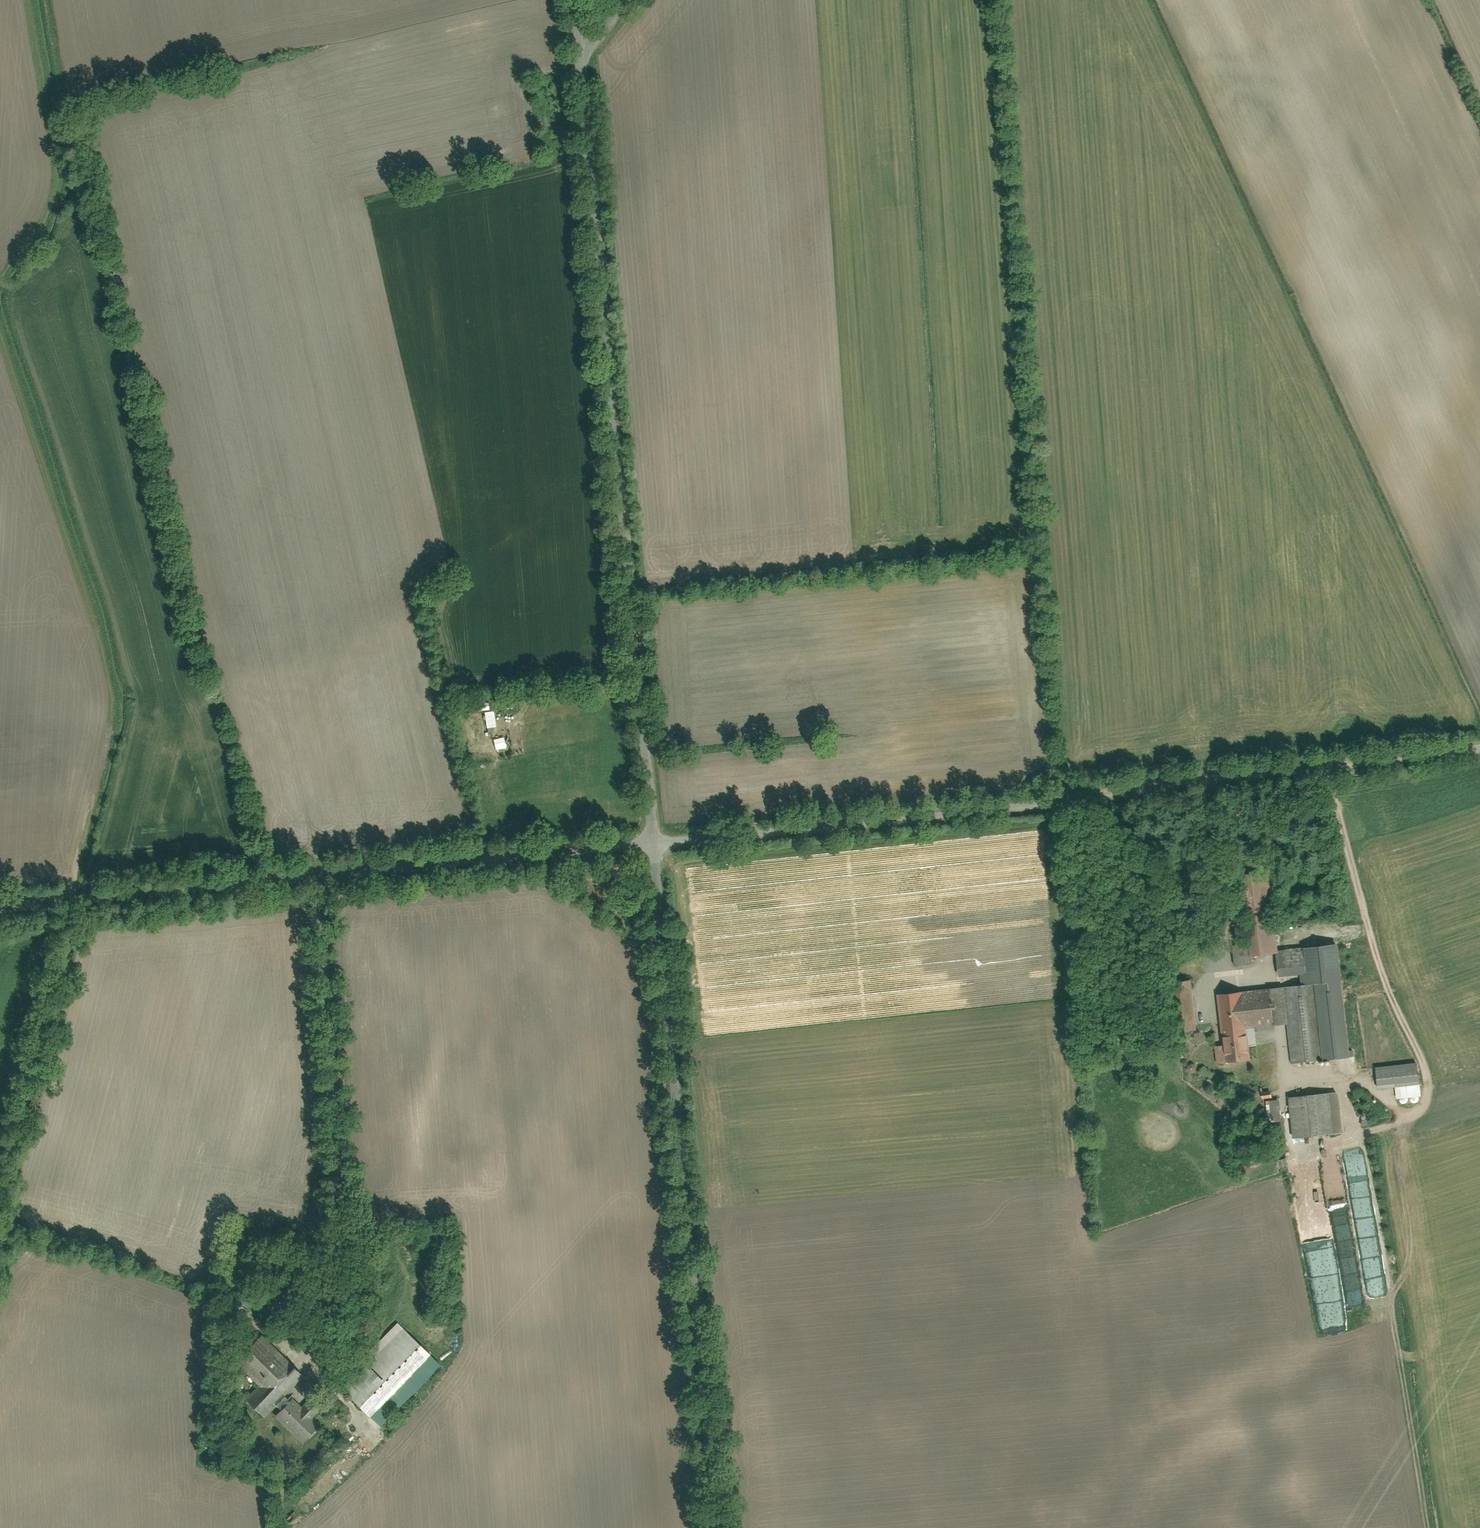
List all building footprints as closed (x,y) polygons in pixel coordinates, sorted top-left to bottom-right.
[(487,712),(490,728),(499,726),(496,710),(487,712)] [(495,740),(499,750),(509,746),(506,736),(495,740)] [(1239,874),(1247,955),(1274,952),(1276,952),(1276,949),(1268,871),(1239,874)] [(1215,1061),(1248,1057),(1245,1027),(1286,1023),(1290,1062),(1347,1056),(1336,943),(1276,949),(1276,952),(1274,952),(1276,976),(1298,973),(1299,985),(1214,993),(1220,1045),(1214,1046),(1215,1061)] [(1239,965),(1255,964),(1254,954),(1238,955),(1239,965)] [(1176,1031),(1196,1029),(1189,979),(1170,981),(1176,1031)] [(1374,1068),(1376,1088),(1418,1083),(1415,1063),(1374,1068)] [(1336,1092),(1286,1097),(1290,1137),(1340,1132),(1336,1092)] [(1282,1100),(1269,1100),(1270,1120),(1283,1120),(1282,1100)] [(1333,1207),(1347,1205),(1337,1153),(1323,1155),(1333,1207)] [(1290,1157),(1279,1160),(1281,1168),(1291,1165),(1290,1157)] [(1336,1233),(1349,1232),(1348,1212),(1339,1213),(1339,1221),(1335,1221),(1336,1233)] [(337,1383),(381,1427),(443,1364),(398,1321),(337,1383)] [(264,1416),(305,1375),(263,1334),(238,1359),(261,1381),(245,1398),(264,1416)] [(273,1416),(303,1446),(324,1424),(314,1414),(321,1407),(309,1395),(302,1403),(294,1395),(273,1416)]
